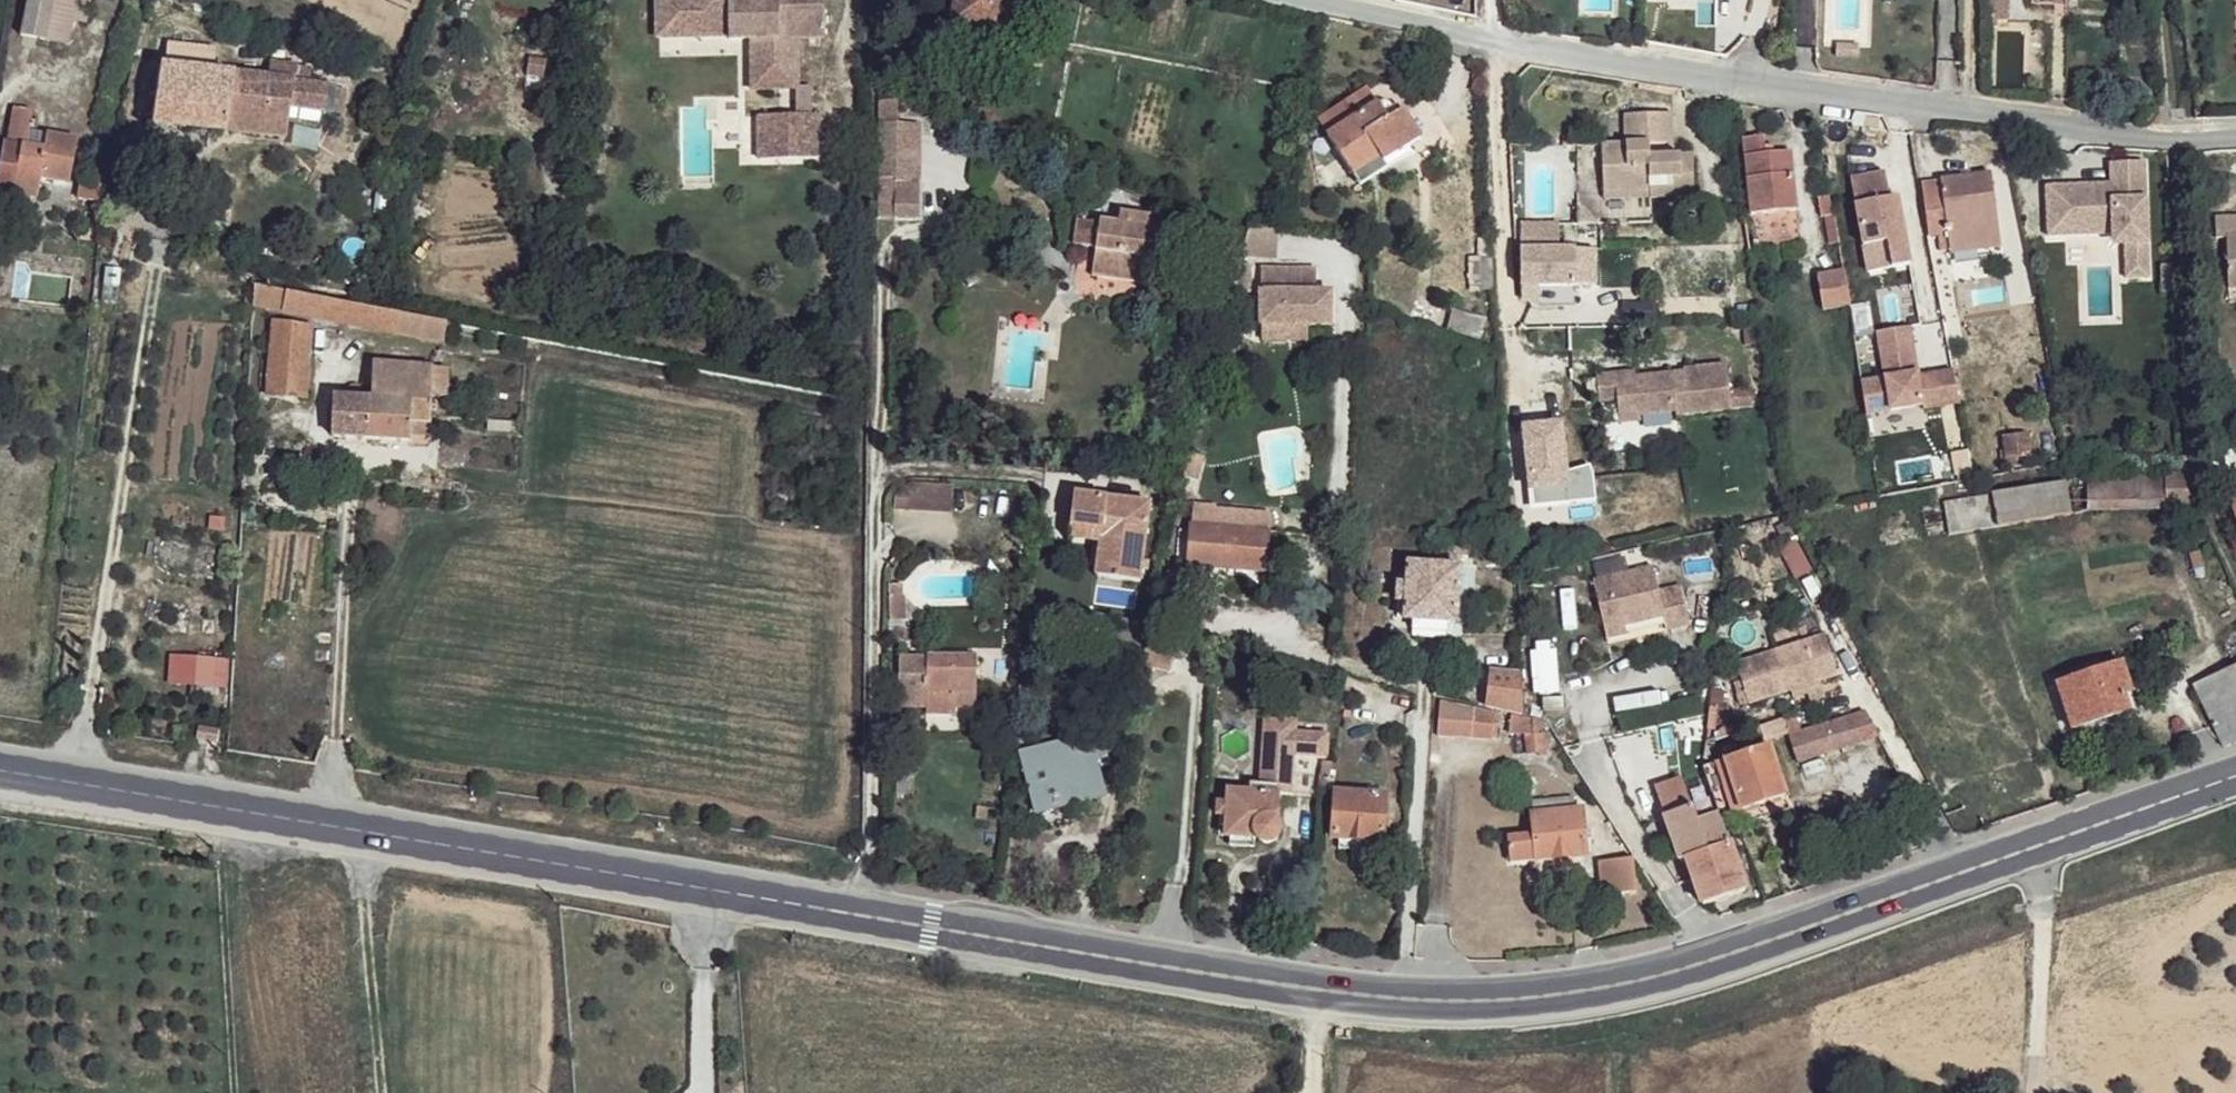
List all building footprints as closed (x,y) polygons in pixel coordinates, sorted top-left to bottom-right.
[(46,41),(51,15),(75,19),(79,0),(27,0),(20,36),(46,41)] [(661,40),(675,39),(673,0),(660,0),(661,40)] [(823,163),(822,117),(814,118),(813,91),(800,91),(800,40),(828,40),(827,0),(761,0),(731,0),(673,0),(675,39),(734,38),(733,42),(753,42),(754,92),(782,92),(798,92),(799,119),(783,119),(764,119),(764,164),(823,163)] [(953,24),(1005,34),(1011,0),(957,0),(953,24)] [(1989,20),(2010,21),(2011,0),(1990,0),(1989,20)] [(51,15),(46,41),(69,45),(75,19),(51,15)] [(1863,41),(1838,39),(1838,50),(1863,52),(1863,41)] [(285,127),(288,103),(288,101),(290,81),(209,70),(211,50),(169,46),(167,66),(159,65),(151,122),(222,130),(223,120),(238,123),(285,127)] [(288,101),(288,103),(332,108),(334,86),(290,81),(288,101)] [(1328,137),(1377,103),(1364,87),(1316,120),(1328,137)] [(782,92),(783,119),(799,119),(798,92),(782,92)] [(880,124),(888,124),(889,124),(896,124),(895,101),(879,101),(880,124)] [(1379,158),(1384,164),(1420,138),(1402,112),(1390,121),(1377,103),(1328,137),(1327,138),(1353,176),(1379,158)] [(28,131),(31,111),(12,108),(5,141),(1,140),(0,148),(0,192),(35,197),(39,178),(68,182),(76,138),(46,133),(45,148),(25,144),(28,131)] [(2161,110),(2146,109),(2147,125),(2162,124),(2161,110)] [(1601,148),(1604,194),(1651,191),(1651,199),(1695,197),(1692,155),(1648,158),(1646,145),(1671,144),(1667,112),(1622,116),(1623,147),(1601,148)] [(284,138),(285,127),(238,123),(237,132),(284,138)] [(888,176),(888,124),(880,124),(880,125),(879,176),(888,176)] [(46,133),(28,131),(25,144),(45,148),(46,133)] [(1767,153),(1765,142),(1764,135),(1743,137),(1752,213),(1798,209),(1792,151),(1776,151),(1767,153)] [(1774,141),(1765,142),(1767,153),(1776,151),(1774,141)] [(1598,144),(1580,145),(1582,174),(1601,172),(1598,144)] [(1387,169),(1384,164),(1379,158),(1353,176),(1354,176),(1361,186),(1387,169)] [(2144,161),(2106,163),(2107,182),(2044,184),(2046,236),(2109,233),(2109,245),(2122,244),(2124,278),(2148,277),(2144,161)] [(1992,172),(1942,179),(1942,181),(1923,184),(1931,236),(1948,235),(1952,253),(2000,246),(1992,172)] [(896,177),(888,176),(879,176),(878,192),(895,192),(895,219),(919,219),(919,182),(896,182),(896,177)] [(1893,180),(1853,187),(1865,252),(1890,247),(1895,275),(1917,273),(1904,205),(1897,206),(1893,180)] [(1651,191),(1604,194),(1604,202),(1651,199),(1651,191)] [(1835,214),(1832,195),(1819,197),(1822,215),(1826,215),(1835,214)] [(1099,222),(1095,250),(1154,259),(1157,236),(1147,234),(1149,217),(1127,214),(1126,220),(1120,218),(1119,224),(1099,222)] [(1840,242),(1835,214),(1826,215),(1830,243),(1840,242)] [(2217,218),(2217,238),(2227,238),(2235,238),(2235,218),(2217,218)] [(1559,224),(1520,224),(1520,244),(1559,244),(1559,224)] [(1273,261),(1279,229),(1264,228),(1250,227),(1246,238),(1241,257),(1252,260),(1273,261)] [(2227,238),(2227,289),(2235,289),(2235,238),(2227,238)] [(1575,250),(1520,250),(1520,286),(1576,286),(1575,250)] [(1494,292),(1491,256),(1477,257),(1480,292),(1494,292)] [(1252,260),(1241,257),(1235,278),(1247,280),(1252,260)] [(1262,327),(1307,328),(1332,329),(1333,295),(1317,293),(1317,272),(1263,270),(1262,327)] [(1851,308),(1845,273),(1819,275),(1824,311),(1851,308)] [(257,288),(257,308),(445,343),(448,325),(257,288)] [(1453,312),(1448,331),(1481,339),(1485,319),(1453,312)] [(312,327),(274,324),(270,396),(308,399),(312,327)] [(1307,343),(1307,328),(1262,327),(1261,342),(1307,343)] [(1879,337),(1892,417),(1928,411),(1929,416),(1961,410),(1955,378),(1923,383),(1914,331),(1879,337)] [(375,351),(374,365),(415,367),(416,353),(375,351)] [(415,367),(374,365),(374,389),(364,388),(348,399),(347,398),(335,398),(333,425),(333,437),(412,441),(412,432),(411,424),(431,425),(434,397),(445,396),(446,368),(415,367)] [(1619,403),(1619,406),(1731,400),(1726,365),(1686,370),(1687,376),(1688,383),(1674,385),(1674,376),(1637,381),(1636,374),(1598,379),(1601,405),(1619,403)] [(1687,376),(1674,376),(1674,385),(1688,383),(1687,376)] [(348,399),(364,388),(362,387),(358,385),(355,384),(351,383),(347,383),(344,389),(344,394),(347,398),(348,399)] [(1731,400),(1619,406),(1620,414),(1639,412),(1639,417),(1677,413),(1678,419),(1732,413),(1731,400)] [(1639,412),(1620,414),(1621,424),(1639,422),(1639,417),(1639,412)] [(2028,434),(2005,437),(2007,458),(2030,455),(2028,434)] [(1195,476),(1184,472),(1183,477),(1179,492),(1188,495),(1195,476)] [(2196,508),(2179,472),(2071,476),(2066,481),(2065,481),(2082,512),(2082,513),(2196,508)] [(1179,492),(1183,477),(1172,476),(1167,497),(1176,501),(1179,492)] [(1889,490),(1916,484),(1915,477),(1887,482),(1889,490)] [(2082,512),(2065,481),(1944,502),(1950,536),(2082,513),(2082,512)] [(1918,489),(1916,484),(1889,490),(1889,495),(1918,489)] [(911,511),(912,485),(908,487),(903,489),(900,492),(899,494),(896,498),(895,503),(894,506),(894,510),(911,511)] [(952,487),(912,485),(911,511),(951,513),(952,487)] [(1075,494),(1071,526),(1103,529),(1100,542),(1097,578),(1140,583),(1149,503),(1075,494)] [(1191,516),(1215,518),(1215,506),(1193,505),(1191,516)] [(1242,530),(1228,529),(1223,570),(1265,574),(1270,516),(1245,512),(1242,530)] [(1215,527),(1215,518),(1191,516),(1190,528),(1178,529),(1175,563),(1176,563),(1182,564),(1183,566),(1187,566),(1223,570),(1228,529),(1215,527)] [(1103,529),(1071,526),(1071,527),(1070,539),(1100,542),(1103,529)] [(1406,585),(1404,603),(1404,621),(1414,622),(1446,623),(1456,623),(1459,568),(1408,566),(1406,585)] [(1655,568),(1595,582),(1605,631),(1626,626),(1665,617),(1668,631),(1692,625),(1683,587),(1661,592),(1655,568)] [(904,585),(892,584),(891,599),(904,599),(904,585)] [(1396,603),(1404,603),(1406,585),(1397,585),(1396,603)] [(904,599),(891,599),(891,620),(903,621),(904,599)] [(1105,616),(1095,615),(1094,628),(1103,629),(1105,616)] [(1445,634),(1446,623),(1414,622),(1413,633),(1445,634)] [(1626,626),(1605,631),(1607,639),(1628,635),(1626,626)] [(1148,630),(1143,650),(1172,657),(1176,638),(1148,630)] [(1823,635),(1735,663),(1748,703),(1790,690),(1792,696),(1820,686),(1819,681),(1837,675),(1823,635)] [(926,658),(898,657),(897,707),(926,706),(926,705),(926,693),(926,658)] [(976,659),(926,658),(926,693),(954,694),(954,705),(954,707),(975,708),(976,659)] [(2124,662),(2056,684),(2071,730),(2131,710),(2125,695),(2134,692),(2124,662)] [(2195,684),(2224,747),(2235,743),(2235,665),(2195,684)] [(1523,718),(1521,674),(1489,672),(1487,709),(1512,715),(1523,718)] [(954,694),(926,693),(926,705),(954,705),(954,694)] [(1470,743),(1472,714),(1440,707),(1436,738),(1470,743)] [(1491,717),(1472,714),(1470,743),(1490,748),(1491,717)] [(1523,718),(1512,715),(1510,724),(1502,724),(1503,734),(1535,734),(1543,722),(1523,718)] [(1852,716),(1789,736),(1798,762),(1861,742),(1852,716)] [(1105,733),(1021,755),(1036,811),(1103,795),(1093,755),(1109,752),(1105,733)] [(1543,738),(1525,738),(1527,753),(1544,751),(1543,738)] [(1769,746),(1703,765),(1721,815),(1721,817),(1732,814),(1786,796),(1769,746)] [(1229,837),(1252,838),(1256,839),(1265,844),(1270,842),(1276,837),(1278,830),(1278,826),(1276,822),(1277,796),(1228,791),(1228,802),(1218,802),(1216,819),(1226,820),(1225,837),(1229,837)] [(1338,841),(1376,842),(1383,842),(1386,796),(1337,793),(1333,840),(1338,841)] [(1790,795),(1786,796),(1732,814),(1735,826),(1794,808),(1790,795)] [(1510,865),(1589,856),(1582,810),(1574,810),(1573,799),(1533,804),(1535,814),(1530,814),(1532,839),(1508,841),(1510,865)] [(1721,817),(1721,815),(1697,822),(1692,807),(1664,816),(1680,860),(1686,858),(1702,904),(1745,890),(1722,819),(1721,817)] [(1251,850),(1252,838),(1229,837),(1228,849),(1251,850)] [(1375,854),(1376,842),(1338,841),(1338,851),(1375,854)] [(1631,860),(1601,862),(1603,895),(1634,893),(1631,860)]
